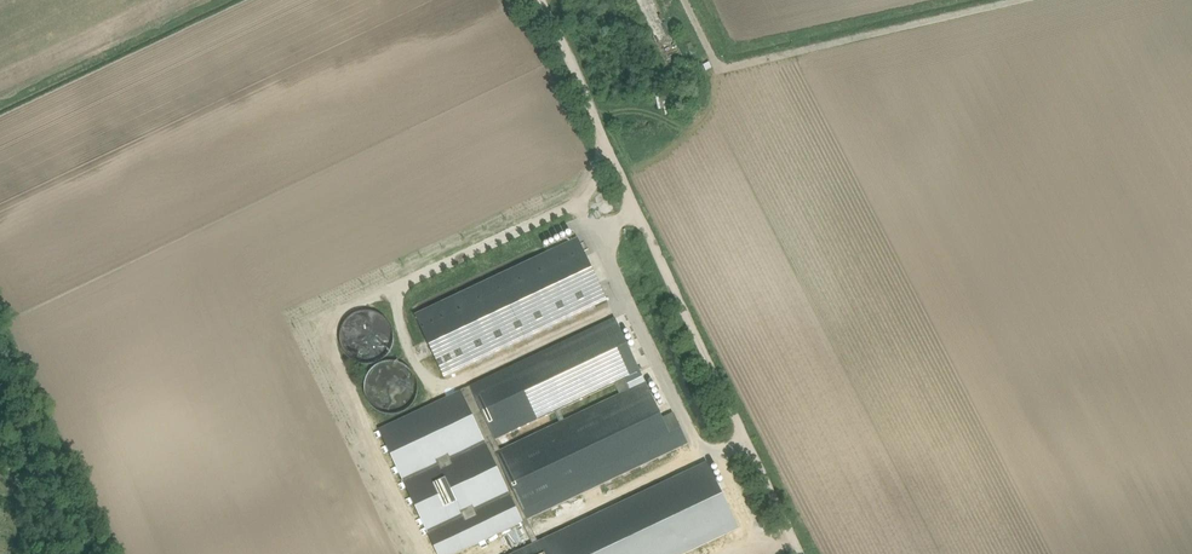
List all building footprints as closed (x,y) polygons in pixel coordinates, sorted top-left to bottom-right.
[(654,31),(660,38),(667,32),(661,25),(654,31)] [(661,95),(656,96),(659,109),(665,107),(666,114),(671,113),(667,95),(661,97),(661,95)] [(578,238),(415,315),(445,377),(607,301),(578,238)] [(369,362),(399,347),(379,306),(340,326),(357,360),(366,356),(369,362)] [(615,384),(626,379),(641,372),(616,318),(471,387),(496,440),(555,412),(559,410),(615,384)] [(370,384),(391,415),(423,393),(399,357),(380,370),(384,375),(370,384)] [(674,413),(674,414),(675,417),(665,422),(663,418),(646,383),(631,390),(626,379),(615,384),(620,395),(564,421),(559,410),(555,412),(561,423),(496,453),(528,520),(589,490),(594,488),(689,444),(674,413)] [(594,488),(589,490),(600,512),(538,542),(528,520),(522,522),(532,544),(512,553),(682,553),(741,526),(710,461),(604,510),(594,488)]
